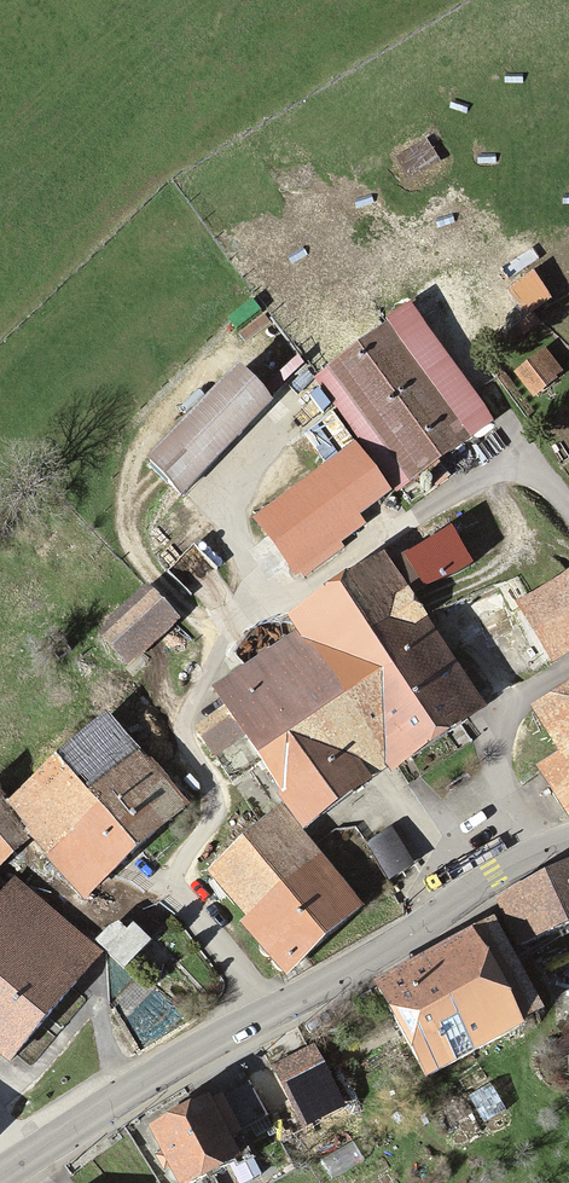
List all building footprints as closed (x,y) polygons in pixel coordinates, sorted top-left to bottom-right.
[(533,275),(512,288),(526,311),(548,298),(533,275)] [(411,309),(317,379),(397,488),(492,419),(411,309)] [(533,315),(519,326),(524,332),(538,321),(533,315)] [(544,352),(521,371),(537,391),(560,372),(544,352)] [(239,366),(150,457),(181,489),(271,398),(239,366)] [(356,443),(253,517),(298,579),(342,548),(338,541),(363,524),(356,513),(389,489),(356,443)] [(389,562),(412,597),(472,562),(457,538),(487,521),(474,498),(440,518),(447,528),(389,562)] [(301,632),(216,688),(304,822),(483,705),(412,597),(389,562),(385,555),(291,616),(301,632)] [(517,600),(550,659),(568,649),(568,571),(517,600)] [(148,590),(101,633),(128,662),(175,619),(148,590)] [(537,708),(563,753),(543,764),(568,807),(568,689),(537,708)] [(11,805),(0,792),(0,862),(32,834),(83,892),(184,804),(109,719),(11,805)] [(279,810),(210,871),(251,918),(246,923),(288,970),(362,904),(279,810)] [(391,829),(366,844),(388,879),(413,863),(391,829)] [(525,947),(568,926),(568,869),(503,901),(525,947)] [(6,1054),(94,954),(12,881),(0,895),(0,1049),(6,1054)] [(494,919),(379,979),(427,1072),(522,1022),(520,1018),(541,1007),(494,919)] [(110,927),(97,940),(124,966),(150,940),(134,924),(127,930),(120,923),(110,927)] [(153,1126),(183,1182),(184,1182),(235,1156),(239,1163),(251,1156),(238,1132),(242,1130),(241,1129),(267,1114),(249,1081),(209,1102),(207,1097),(153,1126)]
